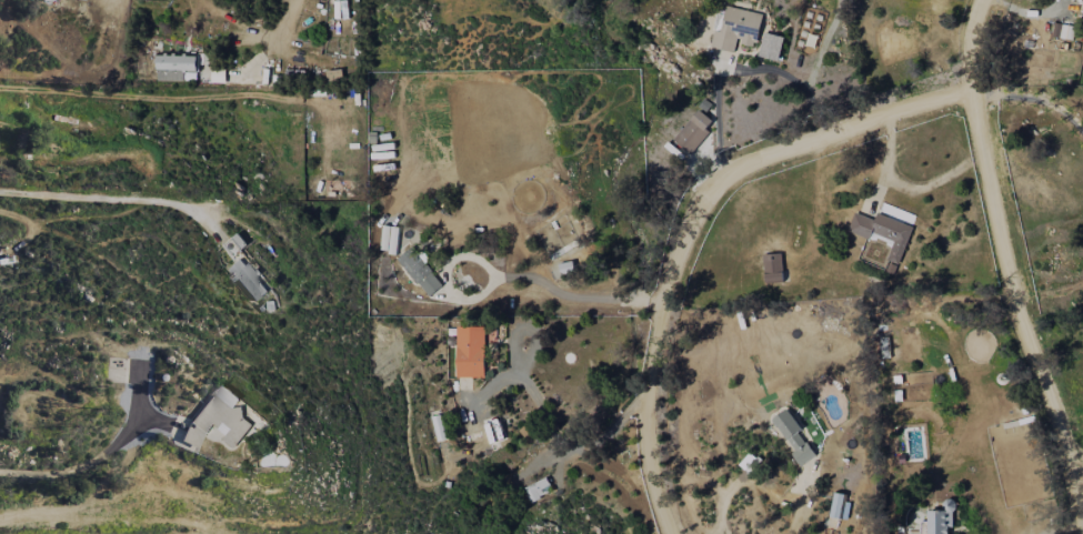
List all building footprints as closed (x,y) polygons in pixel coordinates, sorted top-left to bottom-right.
[(763,14),(726,5),(724,15),(717,14),(710,47),(735,53),(737,44),(755,48),(763,14)] [(783,36),(763,33),(759,56),(779,60),(783,36)] [(197,81),(198,54),(157,53),(156,80),(197,81)] [(211,82),(225,82),(225,70),(212,70),(211,82)] [(715,123),(698,109),(673,140),(689,153),(715,123)] [(847,231),(870,239),(871,234),(893,241),(886,260),(899,264),(912,225),(877,213),(874,220),(854,213),(847,231)] [(221,246),(230,258),(247,245),(239,233),(221,246)] [(443,284),(410,247),(396,259),(429,297),(443,284)] [(763,254),(765,283),(783,282),(782,253),(763,254)] [(229,268),(253,303),(268,292),(255,274),(253,276),(242,259),(229,268)] [(484,377),(485,327),(456,326),(455,377),(484,377)] [(214,392),(233,407),(239,399),(220,384),(214,392)] [(194,449),(212,425),(226,435),(222,440),(234,449),(253,421),(213,393),(191,424),(180,439),(194,449)] [(815,455),(799,432),(802,430),(787,409),(772,419),(795,450),(791,453),(800,466),(815,455)] [(760,460),(747,453),(741,467),(753,473),(760,460)] [(523,486),(529,500),(552,491),(547,477),(523,486)] [(844,493),(833,492),(830,517),(841,519),(844,493)] [(948,527),(954,527),(953,499),(943,499),(943,510),(927,511),(928,525),(921,525),(921,533),(948,533),(948,527)]
